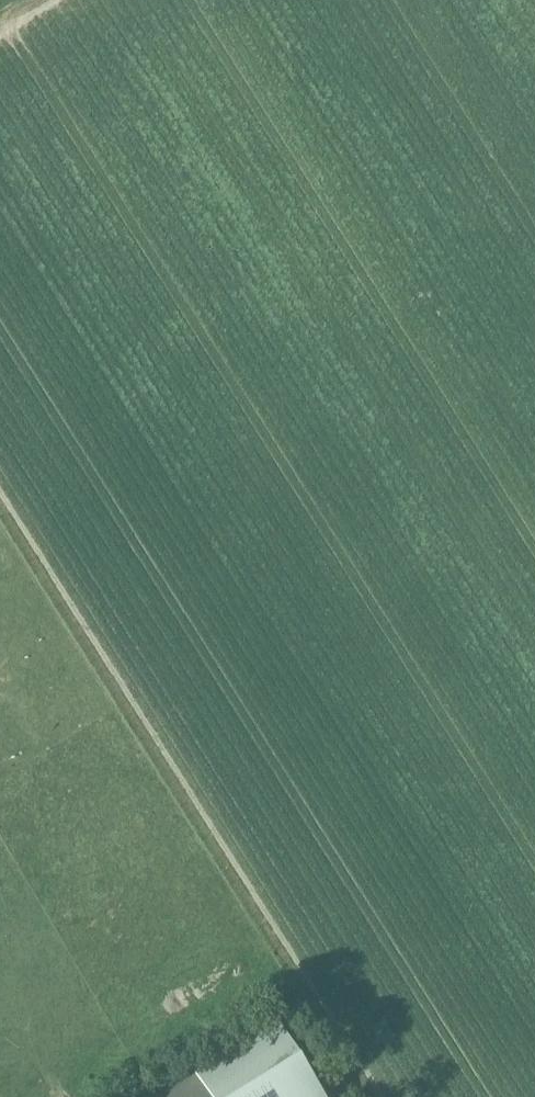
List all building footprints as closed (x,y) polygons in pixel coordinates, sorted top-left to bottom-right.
[(277,1023),(161,1096),(323,1096),(277,1023)]
